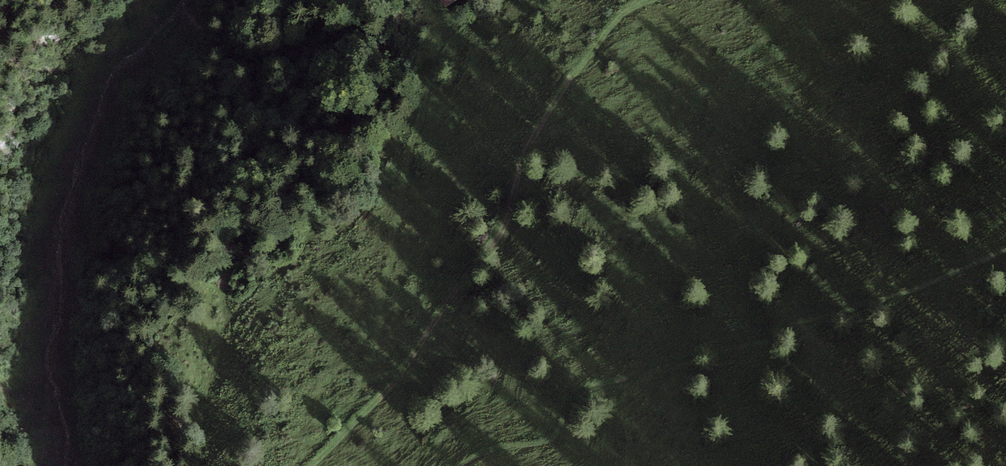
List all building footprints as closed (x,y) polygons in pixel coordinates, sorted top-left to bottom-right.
[(445,9),(460,0),(439,0),(445,9)]
